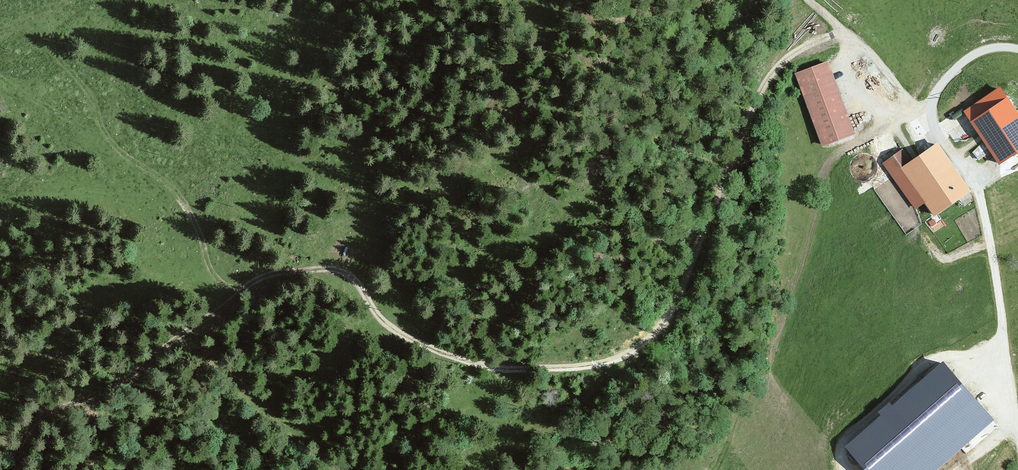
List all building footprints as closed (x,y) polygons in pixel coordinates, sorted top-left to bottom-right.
[(828,60),(796,72),(823,143),(855,131),(828,60)] [(970,120),(1007,95),(1000,85),(963,109),(970,120)] [(970,120),(997,161),(1017,147),(1017,112),(1007,95),(970,120)] [(904,148),(883,162),(915,208),(925,201),(933,213),(970,187),(937,140),(911,158),(904,148)] [(943,358),(892,401),(888,397),(877,407),(881,412),(846,442),(853,450),(849,454),(853,458),(857,455),(870,469),(929,469),(993,415),(943,358)]
